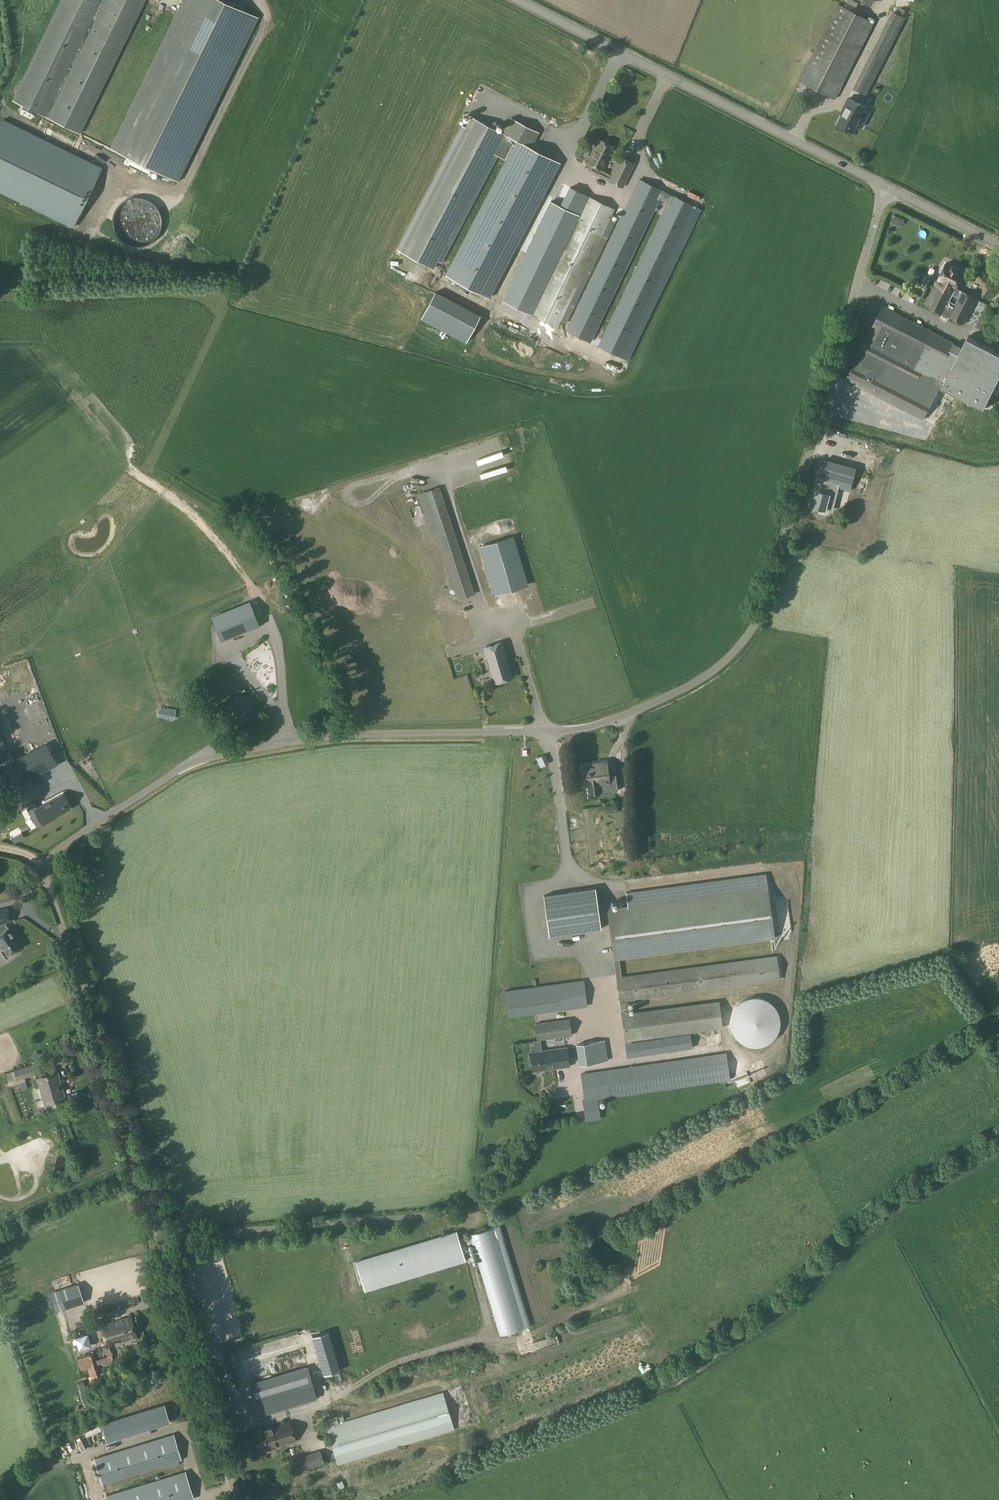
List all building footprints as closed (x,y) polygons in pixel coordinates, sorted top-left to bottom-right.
[(13,99),(80,132),(145,0),(62,0),(13,99)] [(258,18),(221,0),(184,0),(112,147),(179,180),(258,18)] [(835,98),(874,21),(839,4),(800,79),(835,98)] [(867,93),(905,18),(893,12),(855,87),(867,93)] [(853,131),(866,107),(849,98),(841,113),(843,114),(838,123),(853,131)] [(448,272),(486,292),(556,162),(528,148),(536,132),(512,119),(504,134),(517,141),(448,272)] [(0,126),(0,191),(73,227),(102,168),(3,120),(0,126)] [(498,134),(472,120),(405,249),(430,263),(498,134)] [(603,170),(614,147),(598,139),(587,162),(603,170)] [(623,187),(634,163),(620,156),(608,180),(623,187)] [(150,179),(152,176),(132,167),(130,171),(150,179)] [(588,195),(577,218),(531,312),(558,327),(614,209),(588,195)] [(531,312),(577,218),(552,204),(505,297),(531,312)] [(674,235),(685,239),(694,213),(684,210),(674,235)] [(630,240),(620,262),(616,271),(612,280),(622,284),(640,244),(630,240)] [(946,263),(934,287),(941,290),(942,288),(953,294),(959,297),(956,302),(963,305),(967,298),(974,302),(976,298),(956,288),(964,272),(946,263)] [(565,339),(579,345),(584,332),(592,331),(597,318),(604,318),(615,291),(614,283),(603,284),(600,291),(599,281),(597,280),(598,291),(585,292),(592,295),(593,301),(588,302),(589,306),(578,307),(565,339)] [(934,287),(926,304),(964,323),(974,302),(967,298),(963,305),(956,302),(951,299),(953,294),(942,288),(941,290),(934,287)] [(435,292),(421,320),(465,343),(480,315),(435,292)] [(845,379),(924,419),(939,388),(942,389),(950,393),(951,392),(958,396),(958,397),(967,401),(967,400),(974,404),(974,405),(983,409),(998,377),(998,352),(993,349),(993,348),(984,344),(984,345),(976,341),(977,340),(968,336),(959,354),(950,349),(954,342),(883,306),(873,326),(879,330),(875,339),(868,335),(858,355),(860,356),(857,361),(855,360),(845,379)] [(626,336),(634,340),(637,333),(636,333),(639,327),(635,325),(631,332),(629,331),(626,336)] [(619,348),(612,361),(621,366),(630,349),(628,347),(625,352),(619,348)] [(817,491),(813,505),(826,509),(826,508),(832,510),(838,488),(850,491),(856,467),(837,462),(836,466),(831,464),(826,484),(822,482),(819,491),(817,491)] [(365,514),(387,496),(383,492),(361,510),(365,514)] [(403,497),(406,505),(414,502),(411,494),(403,497)] [(512,537),(481,546),(496,594),(526,585),(512,537)] [(402,589),(389,600),(394,606),(407,595),(402,589)] [(250,600),(211,616),(221,641),(260,625),(250,600)] [(484,648),(487,658),(484,659),(487,668),(490,667),(495,682),(512,677),(502,643),(484,648)] [(77,662),(84,659),(82,652),(75,655),(77,662)] [(233,683),(229,677),(210,693),(214,697),(233,683)] [(239,681),(227,691),(233,698),(228,702),(242,721),(256,710),(242,693),(245,690),(239,681)] [(53,716),(61,721),(65,714),(57,709),(53,716)] [(56,763),(46,744),(5,766),(15,785),(56,763)] [(544,754),(536,758),(540,767),(548,763),(544,754)] [(132,765),(138,774),(146,768),(139,759),(132,765)] [(594,767),(582,768),(584,784),(587,784),(588,793),(600,792),(600,791),(617,788),(615,776),(607,777),(605,763),(594,765),(594,767)] [(27,790),(30,799),(46,793),(45,790),(52,787),(49,781),(27,790)] [(69,808),(62,794),(35,809),(43,823),(51,820),(50,818),(69,808)] [(617,804),(606,806),(607,813),(618,811),(617,804)] [(620,1001),(625,1000),(780,980),(777,956),(622,977),(619,959),(775,939),(768,887),(608,908),(620,1001)] [(550,937),(529,940),(535,979),(607,969),(595,888),(544,895),(550,937)] [(10,921),(7,908),(0,910),(0,928),(3,932),(0,933),(0,945),(2,948),(0,949),(0,950),(6,959),(16,952),(15,950),(21,946),(13,935),(14,934),(9,927),(8,928),(4,922),(10,921)] [(769,1001),(762,998),(756,997),(750,997),(744,999),(739,1003),(735,1007),(732,1013),(731,1019),(731,1025),(732,1031),(736,1037),(740,1041),(746,1044),(751,1046),(757,1047),(764,1045),(769,1042),(774,1038),(777,1033),(780,1027),(780,1021),(779,1015),(777,1009),(773,1004),(769,1001)] [(625,1040),(710,1029),(723,1027),(719,1002),(707,1003),(627,1013),(625,1000),(620,1001),(625,1040)] [(572,1035),(570,1019),(535,1023),(537,1040),(572,1035)] [(690,1034),(673,1036),(625,1043),(628,1057),(692,1048),(690,1034)] [(605,1040),(576,1044),(579,1065),(608,1060),(605,1040)] [(567,1048),(530,1053),(532,1071),(570,1066),(567,1048)] [(718,1053),(580,1073),(585,1100),(583,1100),(586,1121),(601,1119),(598,1099),(731,1080),(727,1052),(718,1053)] [(26,1066),(25,1063),(13,1066),(17,1080),(36,1074),(34,1064),(26,1066)] [(66,1100),(58,1072),(37,1078),(45,1106),(66,1100)] [(457,1231),(356,1262),(365,1291),(466,1260),(461,1245),(472,1242),(500,1335),(530,1326),(499,1225),(470,1234),(471,1236),(459,1239),(457,1231)] [(77,1285),(50,1294),(56,1312),(83,1303),(77,1285)] [(136,1335),(130,1316),(101,1325),(105,1338),(102,1339),(104,1345),(107,1344),(136,1335)] [(100,1373),(101,1373),(94,1353),(84,1357),(77,1359),(81,1369),(87,1367),(90,1376),(88,1377),(90,1382),(102,1378),(100,1373)] [(243,1368),(252,1366),(250,1357),(241,1359),(243,1368)] [(317,1397),(307,1367),(250,1384),(259,1415),(317,1397)] [(443,1394),(328,1428),(338,1463),(453,1428),(443,1394)] [(107,1440),(170,1421),(165,1404),(102,1423),(107,1440)] [(296,1440),(290,1421),(255,1432),(260,1451),(296,1440)] [(174,1433),(117,1451),(95,1458),(103,1484),(125,1477),(182,1460),(174,1433)] [(325,1463),(320,1450),(291,1459),(295,1472),(325,1463)] [(108,1499),(190,1499),(194,1499),(185,1471),(127,1489),(106,1495),(108,1499)] [(336,1482),(339,1488),(345,1486),(342,1480),(336,1482)]
